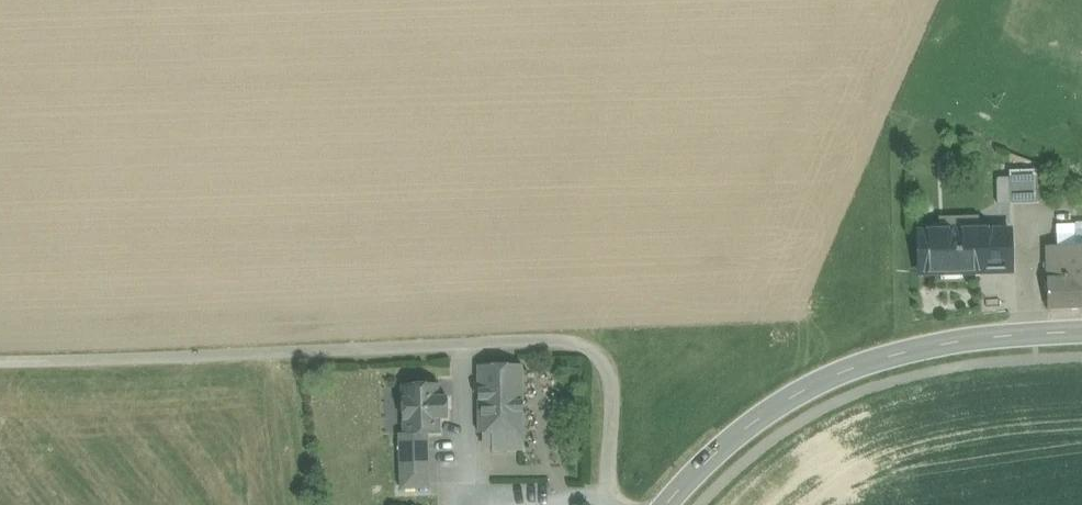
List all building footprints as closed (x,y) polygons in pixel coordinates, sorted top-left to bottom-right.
[(1037,177),(1009,178),(1009,205),(1038,205),(1037,177)] [(979,230),(981,271),(1011,269),(1011,222),(978,223),(979,230)] [(919,273),(981,271),(979,230),(917,232),(919,273)] [(1076,246),(1046,247),(1048,311),(1081,309),(1081,246),(1076,246)] [(522,366),(478,367),(479,434),(482,434),(493,434),(493,448),(493,451),(523,451),(522,366)] [(428,435),(440,434),(440,420),(447,420),(447,397),(439,397),(438,385),(402,386),(404,434),(404,436),(428,435)] [(404,436),(404,434),(399,434),(401,489),(430,489),(428,435),(404,436)] [(493,434),(482,434),(483,448),(493,448),(493,434)]
